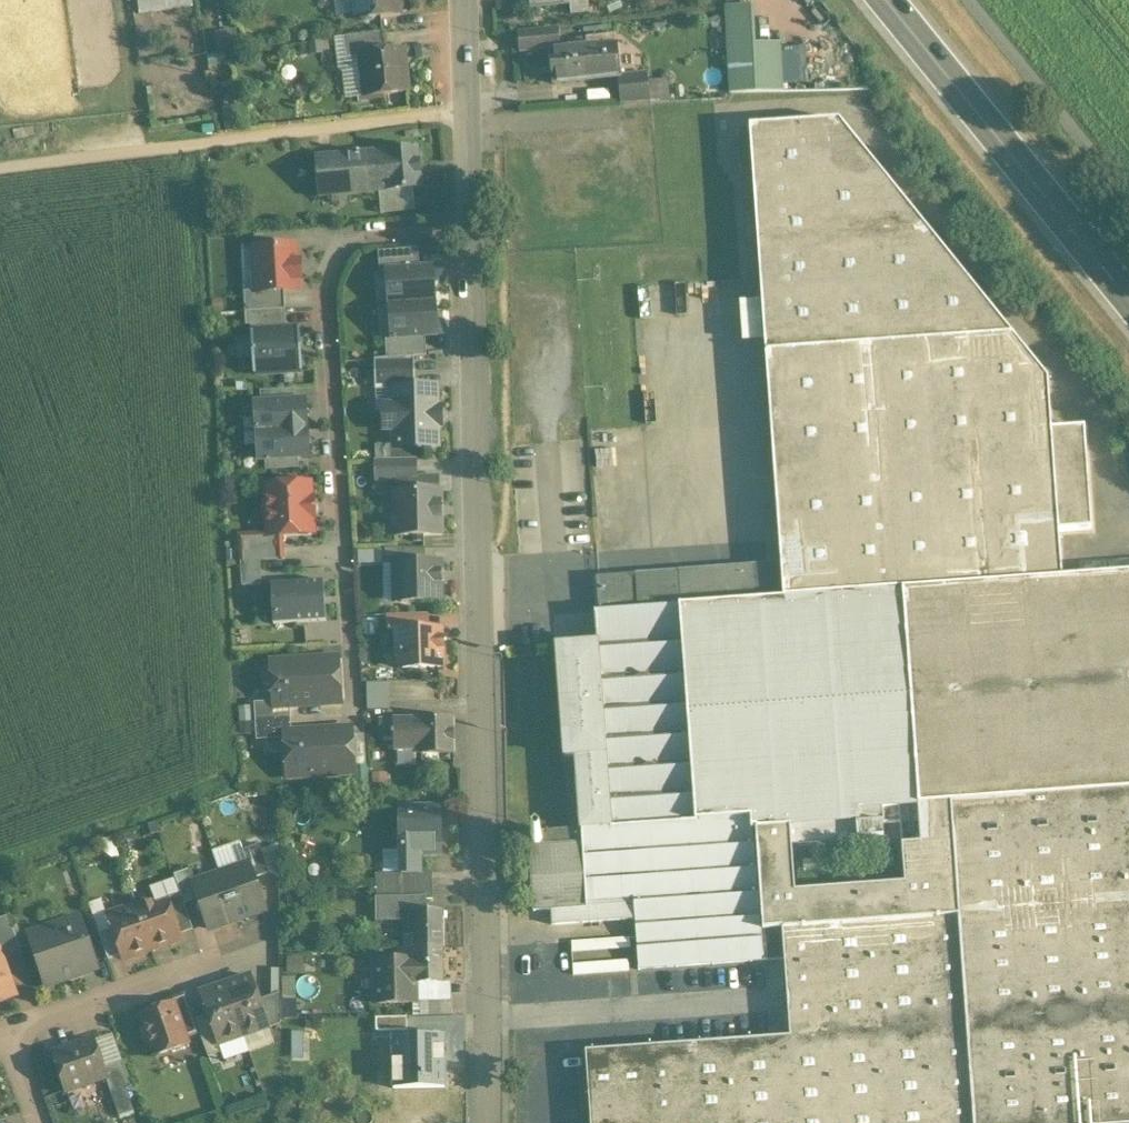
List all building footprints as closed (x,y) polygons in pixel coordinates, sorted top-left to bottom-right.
[(137,11),(194,8),(193,0),(136,0),(137,11)] [(358,19),(362,19),(366,22),(373,21),(376,17),(399,14),(397,0),(355,0),(358,19)] [(531,8),(571,4),(570,0),(531,0),(531,8)] [(732,92),(787,90),(787,82),(805,81),(804,42),(762,44),(761,2),(728,4),(732,92)] [(232,25),(214,27),(216,44),(234,42),(232,25)] [(559,27),(519,31),(521,53),(538,51),(550,50),(561,48),(559,27)] [(384,33),(344,38),(347,59),(361,57),(361,56),(387,53),(384,33)] [(561,48),(550,50),(538,51),(540,71),(552,70),(553,84),(592,80),(593,79),(619,76),(621,76),(616,35),(586,38),(587,46),(561,48)] [(387,53),(361,56),(361,57),(366,97),(409,92),(404,51),(387,53)] [(229,52),(207,54),(208,67),(230,65),(229,52)] [(647,73),(621,76),(619,76),(622,104),(650,102),(650,101),(647,73)] [(1048,378),(839,120),(750,127),(781,564),(783,599),(906,590),(1062,578),(1059,532),(1051,430),(1048,378)] [(419,148),(315,157),(319,198),(379,193),(381,213),(416,210),(414,190),(422,189),(419,148)] [(219,152),(201,154),(202,165),(220,163),(219,152)] [(295,246),(255,249),(257,291),(257,293),(284,291),(297,290),(297,280),(301,279),(300,263),(296,263),(295,246)] [(418,249),(378,252),(380,274),(388,273),(387,272),(420,269),(418,249)] [(420,269),(387,272),(388,273),(390,305),(435,302),(432,269),(420,269)] [(284,291),(257,293),(257,291),(244,292),(245,313),(285,310),(284,291)] [(435,302),(390,305),(393,337),(393,338),(425,336),(437,335),(435,302)] [(285,310),(245,313),(246,326),(251,326),(251,333),(286,330),(285,310)] [(286,330),(251,333),(254,375),(303,372),(300,329),(286,330)] [(425,336),(393,338),(393,337),(385,338),(387,360),(414,358),(427,356),(425,336)] [(387,360),(375,361),(376,390),(396,390),(416,389),(414,358),(387,360)] [(416,389),(396,390),(396,408),(386,409),(386,428),(397,428),(397,447),(436,446),(435,427),(440,427),(439,407),(435,407),(434,389),(416,389)] [(308,456),(304,402),(256,406),(259,458),(308,456)] [(1085,427),(1051,430),(1059,532),(1092,529),(1085,427)] [(416,460),(376,461),(377,481),(397,480),(397,479),(413,478),(413,462),(416,461),(416,460)] [(413,478),(397,479),(397,480),(397,492),(395,492),(396,535),(442,534),(441,491),(439,491),(438,478),(413,478)] [(280,486),(266,487),(267,500),(263,503),(264,516),(268,519),(269,534),(269,536),(282,535),(313,533),(310,485),(296,485),(293,483),(282,484),(280,486)] [(269,534),(239,536),(241,562),(261,561),(259,547),(282,545),(282,535),(269,536),(269,534)] [(282,545),(259,547),(261,561),(283,560),(282,545)] [(425,548),(385,549),(386,565),(395,565),(395,563),(426,563),(425,548)] [(1083,563),(1084,577),(1128,573),(1128,560),(1083,563)] [(261,561),(241,562),(242,587),(262,586),(261,561)] [(426,563),(395,563),(395,565),(395,583),(401,589),(402,602),(442,601),(441,562),(426,563)] [(781,564),(678,572),(681,606),(783,599),(781,564)] [(783,599),(681,606),(678,572),(596,578),(597,580),(598,580),(600,612),(595,613),(597,645),(568,647),(568,646),(557,647),(564,758),(575,757),(580,829),(543,832),(543,831),(527,833),(528,848),(529,848),(533,911),(551,910),(552,925),(635,920),(639,970),(763,961),(753,829),(789,826),(790,845),(791,845),(837,841),(838,845),(862,843),(862,839),(884,838),(883,824),(882,809),(921,806),(921,804),(906,590),(783,599)] [(906,590),(921,804),(1128,789),(1128,573),(1084,577),(1062,578),(906,590)] [(324,582),(271,585),(273,625),(327,621),(324,582)] [(402,615),(387,616),(388,630),(397,630),(403,630),(402,615)] [(429,615),(402,615),(403,630),(430,629),(429,615)] [(403,630),(397,630),(397,650),(403,655),(403,669),(443,668),(442,629),(430,629),(403,630)] [(338,659),(271,663),(274,702),(274,707),(290,706),(341,703),(338,659)] [(391,682),(368,683),(369,710),(391,709),(391,682)] [(274,702),(254,703),(255,722),(291,719),(290,706),(274,707),(274,702)] [(454,717),(393,719),(394,738),(394,751),(418,751),(418,755),(455,754),(454,717)] [(291,719),(255,722),(256,741),(285,739),(285,733),(292,733),(291,719)] [(393,719),(380,719),(381,738),(394,738),(393,719)] [(292,733),(285,733),(285,739),(288,778),(354,773),(354,765),(351,729),(292,733)] [(367,764),(354,765),(354,773),(356,792),(369,792),(367,764)] [(921,804),(921,806),(882,809),(883,824),(900,823),(905,884),(794,892),(794,893),(781,894),(783,927),(782,927),(784,959),(790,1037),(641,1048),(646,1122),(1128,1122),(1128,789),(921,804)] [(439,808),(400,808),(401,846),(419,846),(419,854),(440,854),(439,808)] [(789,826),(753,829),(763,961),(784,959),(782,927),(783,927),(781,894),(794,893),(794,892),(791,845),(790,845),(789,826)] [(259,844),(242,850),(248,864),(249,864),(254,878),(269,873),(259,844)] [(248,864),(221,874),(237,919),(265,910),(254,878),(249,864),(248,864)] [(189,869),(173,874),(175,879),(181,896),(184,904),(198,899),(193,884),(194,883),(189,869)] [(432,886),(432,873),(403,874),(404,887),(432,886)] [(194,883),(193,884),(198,899),(209,929),(237,919),(221,874),(194,883)] [(175,879),(149,888),(154,900),(137,906),(152,949),(181,939),(180,934),(168,900),(181,896),(175,879)] [(432,886),(404,887),(404,898),(404,900),(425,899),(432,899),(432,886)] [(184,904),(181,896),(168,900),(180,934),(193,930),(184,904)] [(425,912),(425,899),(404,900),(404,898),(377,899),(377,920),(404,920),(404,936),(414,936),(415,948),(442,947),(442,911),(425,912)] [(102,900),(89,904),(99,933),(111,929),(109,921),(102,900)] [(137,906),(120,912),(121,917),(109,921),(111,929),(120,955),(122,959),(152,949),(137,906)] [(8,916),(0,918),(0,954),(1,958),(20,951),(8,916)] [(94,960),(79,918),(66,922),(80,964),(94,960)] [(66,922),(29,935),(46,985),(83,973),(80,964),(66,922)] [(111,929),(99,933),(108,959),(120,955),(111,929)] [(570,972),(606,970),(605,939),(569,940),(570,972)] [(442,947),(415,948),(415,960),(405,960),(405,984),(415,983),(443,983),(442,947)] [(415,948),(398,948),(399,960),(405,960),(415,960),(415,948)] [(15,996),(1,958),(0,954),(0,1001),(15,996)] [(307,954),(293,955),(294,968),(307,968),(307,954)] [(405,984),(405,960),(399,960),(375,960),(376,1004),(416,1004),(415,983),(405,984)] [(268,1026),(259,1000),(250,976),(225,985),(243,1035),(267,1027),(268,1026)] [(290,981),(281,981),(281,994),(290,994),(290,981)] [(443,983),(415,983),(416,1004),(420,1004),(420,1001),(452,1000),(452,983),(443,983)] [(225,985),(200,994),(208,1015),(218,1044),(219,1043),(243,1035),(225,985)] [(280,993),(259,1000),(268,1026),(267,1027),(268,1028),(281,1024),(280,999),(280,993)] [(296,998),(280,999),(283,1021),(296,1021),(296,998)] [(175,1007),(174,1002),(140,1014),(146,1029),(141,1031),(146,1043),(150,1042),(155,1056),(189,1044),(175,1007)] [(188,1002),(175,1007),(186,1038),(199,1034),(188,1002)] [(218,1044),(208,1015),(195,1019),(200,1033),(208,1057),(222,1052),(219,1043),(218,1044)] [(112,1034),(94,1040),(104,1068),(122,1062),(112,1034)] [(444,1037),(393,1037),(394,1088),(417,1088),(445,1088),(444,1037)] [(93,1039),(52,1054),(65,1091),(106,1077),(107,1077),(104,1068),(94,1040),(93,1039)] [(585,1052),(591,1122),(646,1122),(641,1048),(585,1052)] [(122,1062),(104,1068),(107,1077),(106,1077),(111,1094),(126,1089),(131,1087),(122,1062)] [(126,1089),(111,1094),(119,1116),(134,1111),(126,1089)]
